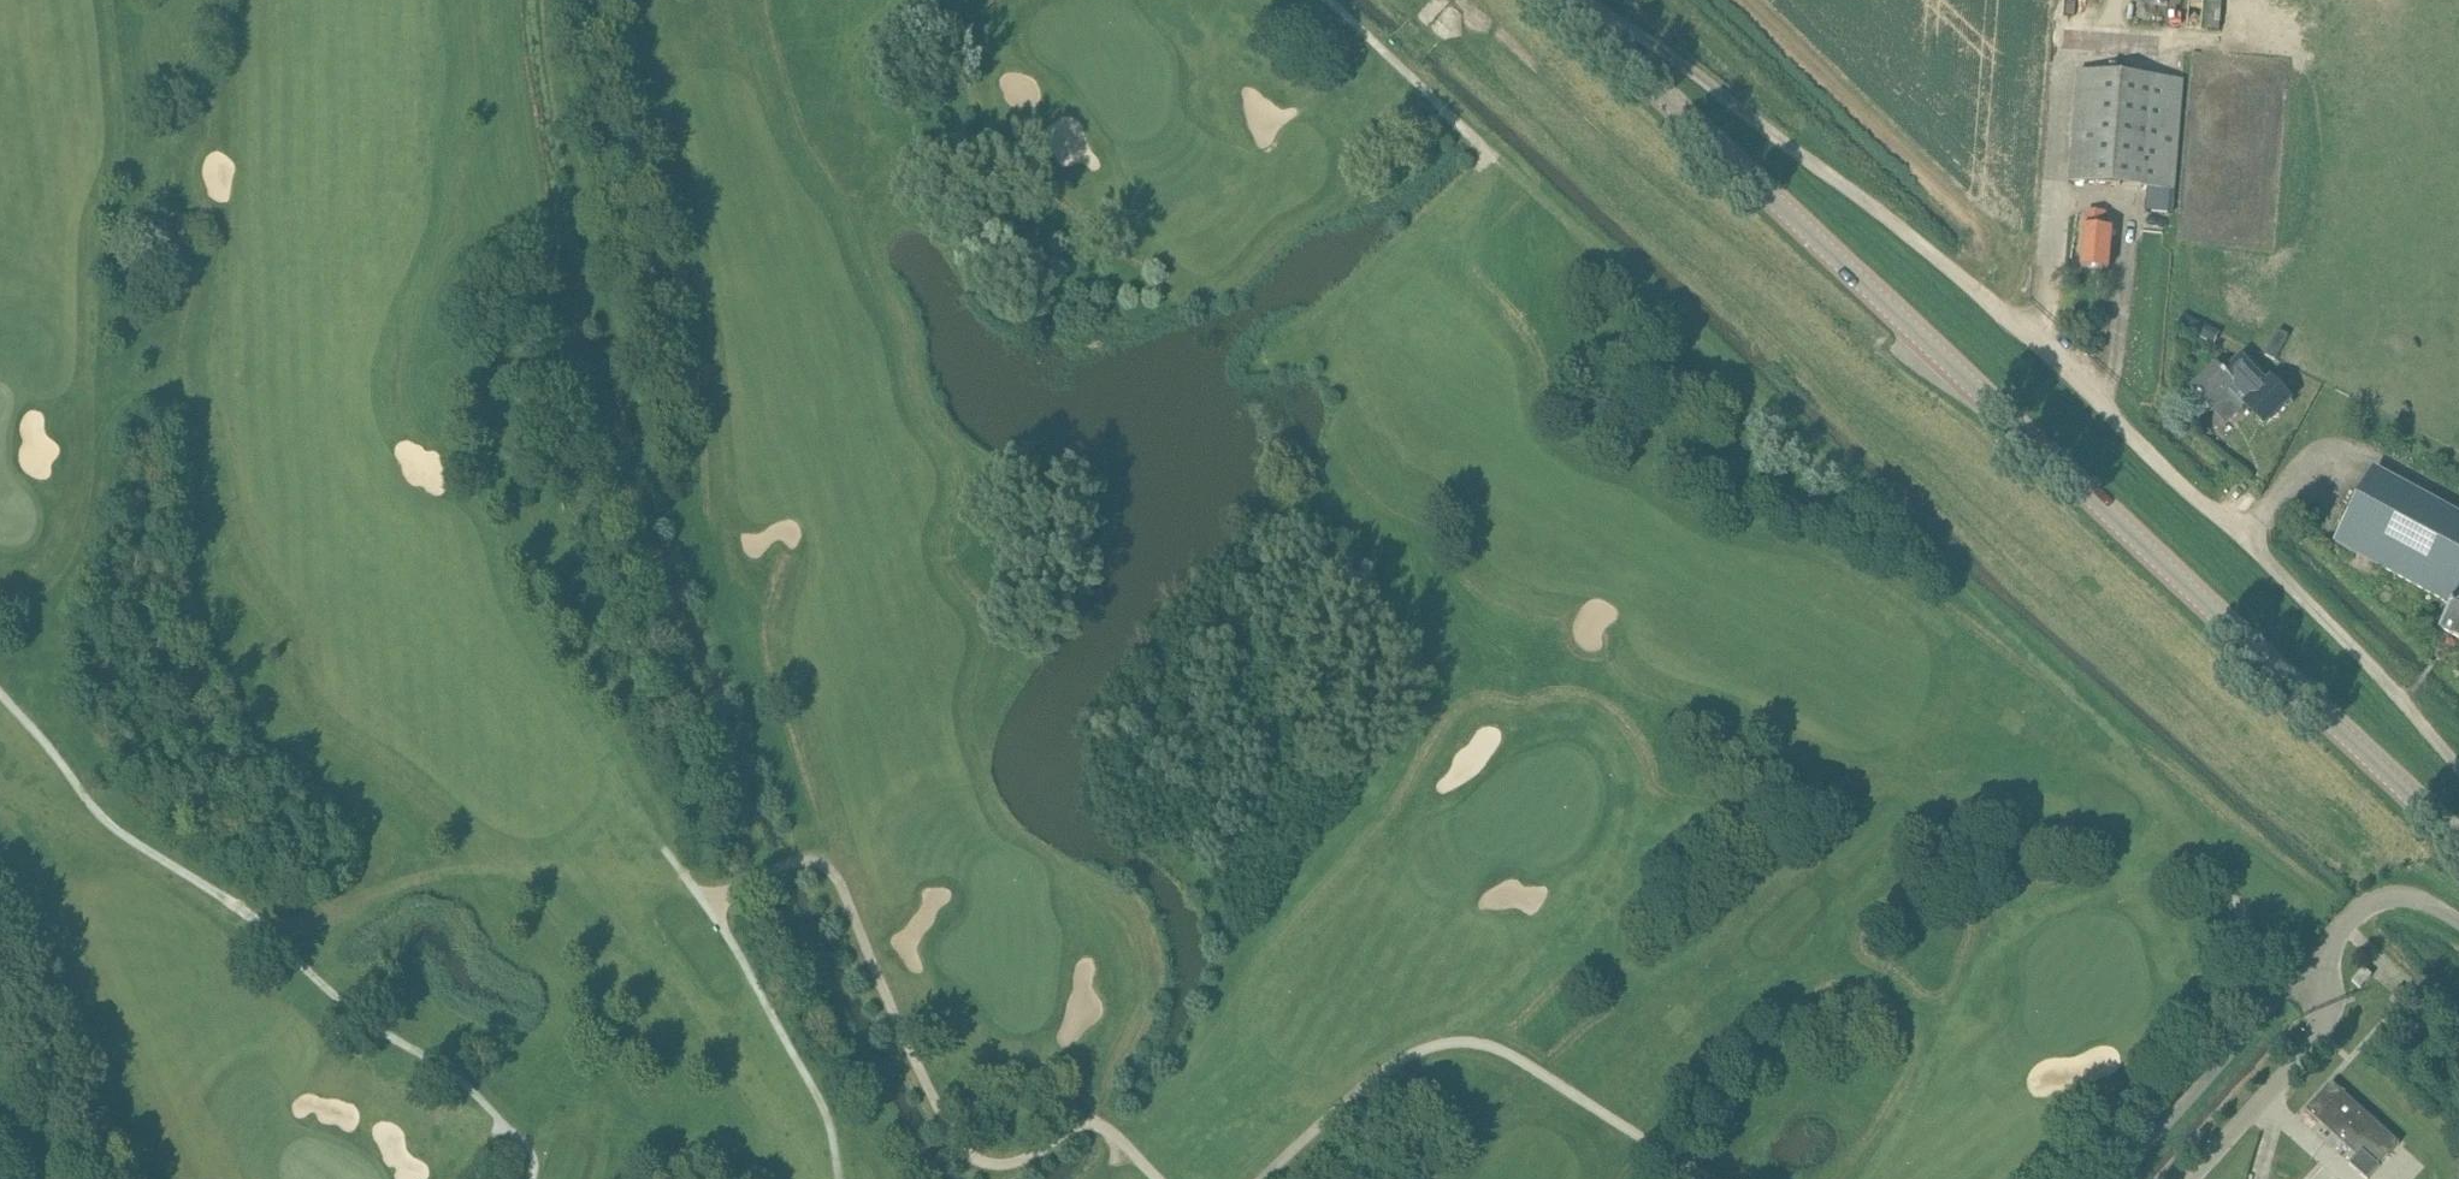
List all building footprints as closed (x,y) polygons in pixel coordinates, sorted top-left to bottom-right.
[(2147,189),(2145,213),(2172,215),(2182,83),(2076,74),(2068,183),(2147,189)] [(2079,269),(2108,272),(2112,230),(2102,230),(2104,214),(2083,213),(2079,269)] [(2177,328),(2177,329),(2214,346),(2219,335),(2182,317),(2177,328)] [(2231,371),(2234,374),(2235,373),(2255,393),(2252,395),(2258,402),(2271,390),(2269,388),(2242,360),(2241,362),(2231,371)] [(2188,392),(2207,412),(2221,399),(2236,414),(2249,401),(2248,399),(2252,395),(2255,393),(2235,373),(2234,374),(2228,380),(2215,366),(2188,392)] [(2333,545),(2450,608),(2438,631),(2458,642),(2458,516),(2374,470),(2333,545)] [(2351,982),(2360,989),(2372,976),(2363,969),(2351,982)] [(2356,1158),(2349,1166),(2363,1178),(2369,1178),(2379,1167),(2378,1167),(2399,1144),(2331,1084),(2305,1112),(2356,1158)]
